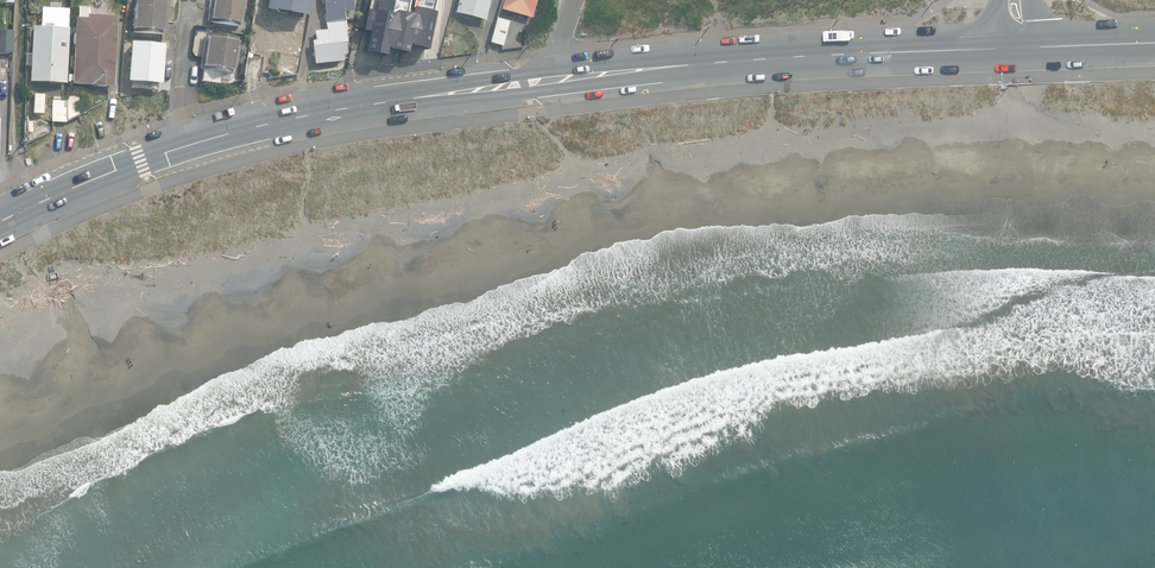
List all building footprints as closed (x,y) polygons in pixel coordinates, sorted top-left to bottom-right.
[(166,35),(169,0),(135,0),(132,32),(166,35)] [(241,28),(246,0),(210,0),(207,22),(241,28)] [(302,32),(308,0),(267,0),(263,25),(302,32)] [(315,65),(344,61),(343,55),(347,54),(346,43),(347,43),(344,22),(346,22),(345,13),(354,12),(353,0),(323,0),(327,31),(315,32),(316,41),(312,41),(315,65)] [(358,52),(366,54),(365,54),(385,59),(386,52),(407,56),(409,48),(427,52),(436,14),(434,13),(437,0),(365,0),(362,12),(366,13),(363,32),(358,52)] [(455,13),(485,21),(491,0),(459,0),(455,13)] [(532,19),(537,0),(504,0),(501,10),(532,19)] [(72,85),(113,87),(117,20),(114,19),(115,15),(88,14),(88,7),(77,7),(77,17),(75,17),(72,85)] [(30,82),(67,84),(69,28),(68,28),(68,9),(41,8),(40,26),(32,26),(31,53),(25,53),(25,66),(31,67),(30,82)] [(490,43),(503,47),(510,22),(497,18),(490,43)] [(12,54),(13,32),(0,31),(0,53),(12,54)] [(203,69),(232,74),(233,74),(239,39),(205,33),(199,68),(203,69)] [(129,80),(164,82),(166,46),(132,44),(129,80)] [(231,83),(232,74),(203,69),(202,81),(223,85),(231,83)] [(68,101),(67,122),(80,115),(82,97),(69,96),(68,101)] [(53,121),(67,122),(68,101),(54,100),(53,121)]
